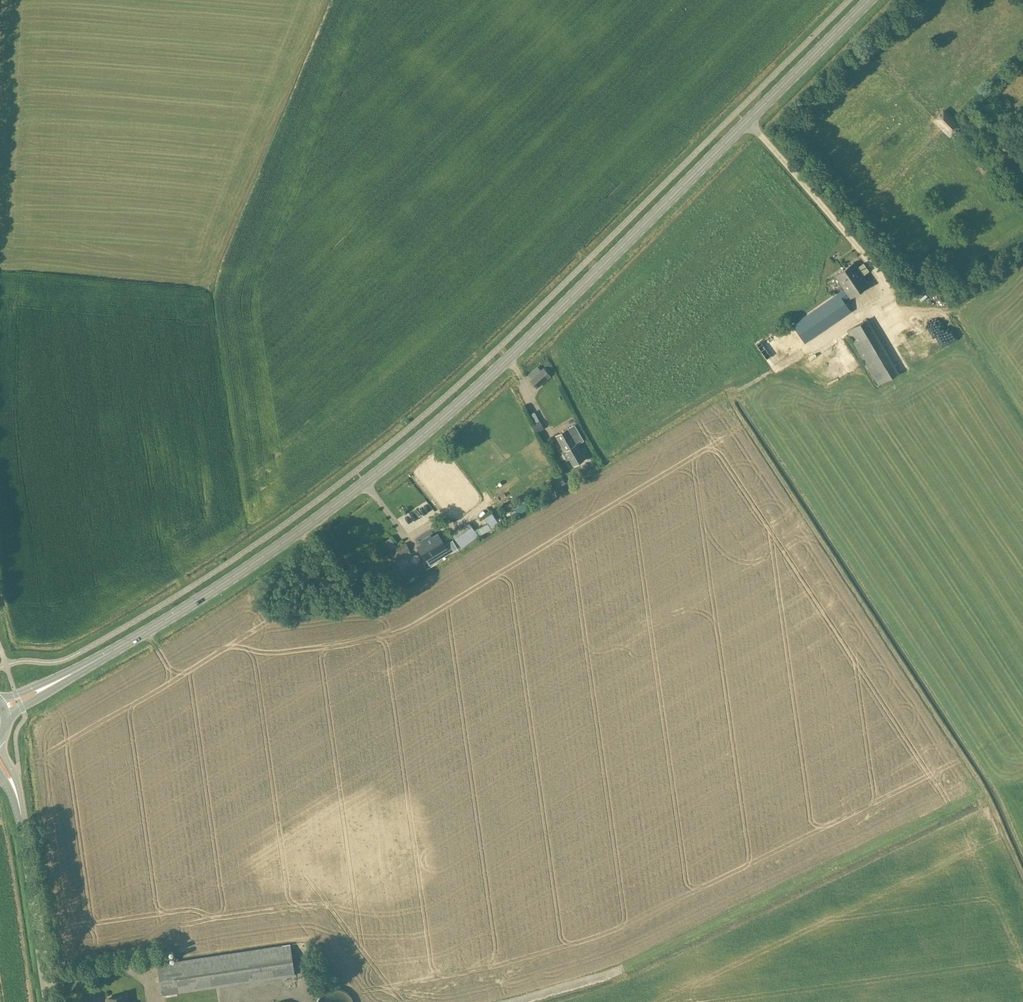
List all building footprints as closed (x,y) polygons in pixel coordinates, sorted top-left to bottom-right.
[(835,275),(844,289),(837,294),(792,325),(805,344),(851,312),(842,301),(849,296),(851,298),(869,286),(853,263),(835,275)] [(846,331),(878,385),(879,385),(900,374),(899,373),(868,319),(846,331)] [(551,376),(543,367),(529,380),(537,389),(551,376)] [(535,422),(539,420),(535,411),(531,413),(535,422)] [(556,436),(564,451),(562,452),(566,460),(569,458),(573,465),(585,458),(578,444),(584,441),(575,426),(556,436)] [(498,524),(492,513),(484,517),(491,528),(498,524)] [(479,536),(469,522),(451,535),(461,548),(479,536)] [(425,559),(426,559),(430,565),(458,548),(453,540),(445,545),(438,534),(432,538),(430,535),(421,541),(423,543),(417,546),(425,559)] [(393,549),(399,543),(391,537),(386,543),(393,549)] [(410,550),(406,542),(396,547),(400,556),(404,553),(406,556),(411,553),(410,551),(410,550)] [(354,576),(361,571),(353,561),(347,566),(354,576)] [(403,582),(415,574),(411,569),(399,577),(403,582)] [(290,944),(157,964),(161,996),(295,976),(290,944)]
